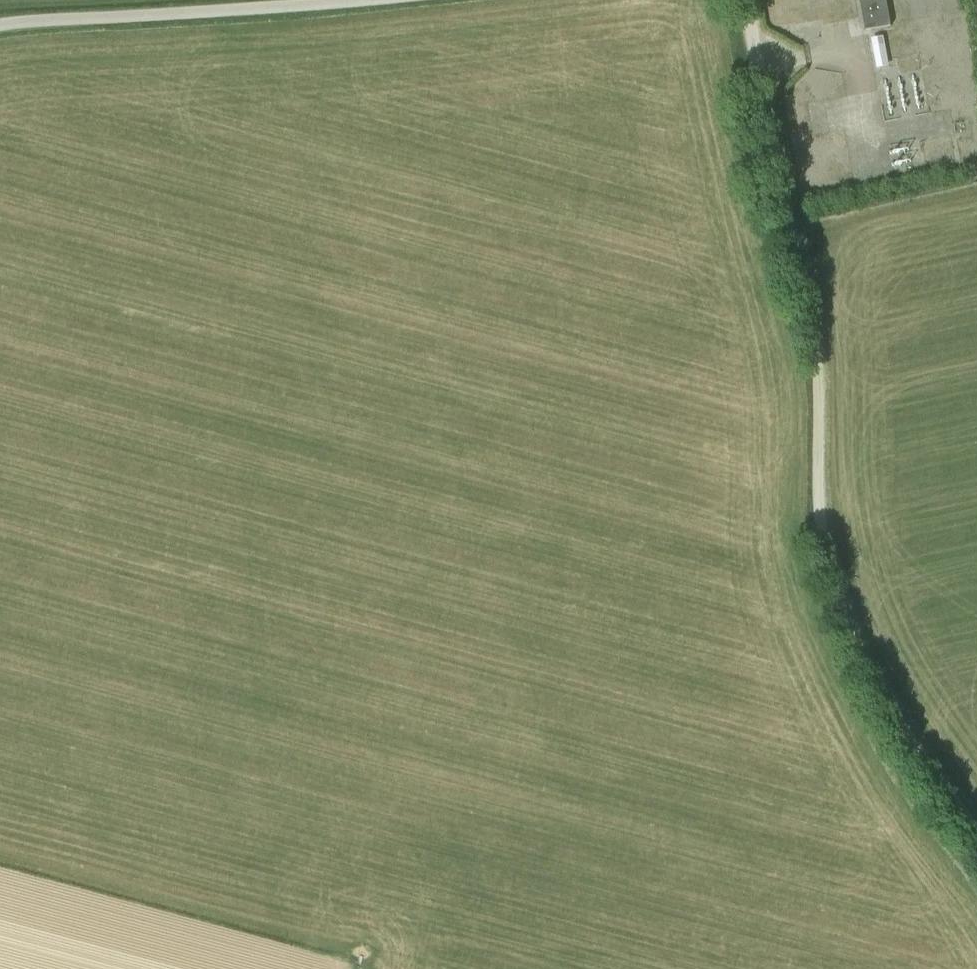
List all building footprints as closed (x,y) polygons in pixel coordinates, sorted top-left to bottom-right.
[(887,0),(860,0),(866,29),(892,24),(887,0)]
